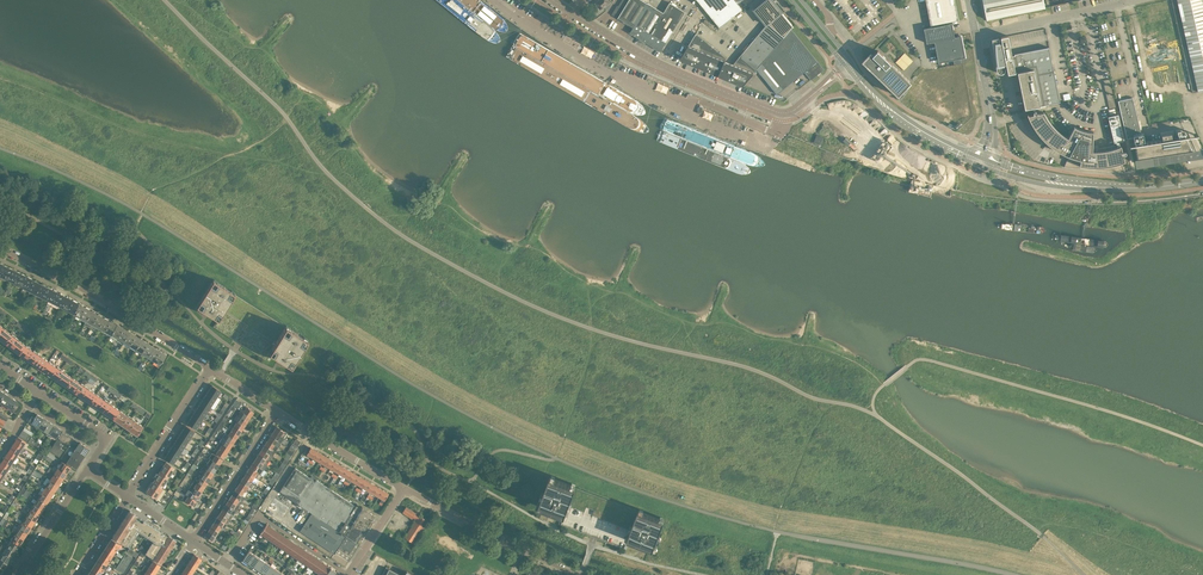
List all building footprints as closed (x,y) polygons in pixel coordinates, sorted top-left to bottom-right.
[(595,3),(595,4),(596,6),(598,6),(601,10),(611,1),(610,0),(599,0),(595,3)] [(612,14),(618,18),(619,19),(632,27),(633,28),(630,32),(629,32),(638,38),(652,14),(644,9),(648,3),(647,2),(647,3),(643,0),(622,0),(618,6),(617,5),(613,13),(612,14)] [(757,69),(791,28),(791,29),(793,27),(793,26),(772,0),(765,0),(754,9),(766,25),(735,62),(733,64),(725,61),(726,58),(696,33),(680,59),(690,64),(694,66),(695,66),(706,70),(706,71),(710,72),(728,80),(732,82),(732,81),(743,86),(757,69)] [(725,0),(697,0),(720,28),(737,14),(725,0)] [(737,14),(742,9),(738,4),(743,0),(725,0),(737,14)] [(856,38),(871,25),(873,27),(880,22),(878,20),(889,11),(880,0),(825,0),(838,17),(842,21),(856,38)] [(930,21),(931,26),(959,20),(955,0),(926,0),(929,15),(930,21)] [(987,21),(1018,14),(1017,13),(1045,7),(1044,0),(983,0),(987,21)] [(1174,6),(1173,6),(1180,37),(1192,92),(1202,90),(1202,0),(1172,0),(1174,6)] [(652,14),(638,38),(639,39),(645,43),(661,52),(661,51),(685,12),(678,8),(672,4),(670,3),(663,13),(648,3),(644,9),(652,14)] [(474,9),(467,21),(607,100),(614,88),(474,9)] [(953,60),(954,65),(963,63),(962,58),(965,57),(961,36),(954,37),(952,23),(924,29),(927,43),(934,42),(938,62),(953,60)] [(817,75),(820,72),(824,69),(817,61),(791,29),(791,28),(757,69),(777,94),(804,72),(811,80),(817,75)] [(1034,75),(1054,71),(1053,70),(1053,69),(1049,47),(1014,54),(1014,55),(1012,56),(1008,36),(1001,37),(1001,39),(999,39),(999,38),(992,39),(997,71),(997,72),(998,73),(999,73),(1000,73),(1000,74),(1001,74),(1002,73),(1003,73),(1004,72),(1005,71),(1005,70),(1005,69),(1005,68),(1007,68),(1008,74),(1018,72),(1033,69),(1034,75)] [(878,50),(873,55),(871,53),(864,60),(863,61),(865,64),(898,96),(911,82),(878,50)] [(911,59),(904,52),(895,62),(904,71),(913,61),(911,59)] [(1018,72),(1025,109),(1060,102),(1054,71),(1034,75),(1033,69),(1018,72)] [(1109,79),(1103,80),(1106,95),(1113,93),(1109,79)] [(1130,146),(1136,145),(1139,163),(1174,157),(1174,153),(1192,150),(1186,137),(1185,134),(1185,133),(1181,134),(1181,133),(1181,130),(1177,130),(1178,134),(1179,138),(1172,139),(1171,133),(1162,135),(1163,140),(1147,143),(1142,144),(1142,141),(1144,140),(1143,133),(1141,133),(1133,97),(1118,101),(1127,138),(1133,137),(1134,142),(1135,142),(1135,145),(1130,146)] [(640,107),(634,119),(774,179),(779,167),(640,107)] [(1121,146),(1120,146),(1119,144),(1125,143),(1118,116),(1109,118),(1115,145),(1110,146),(1104,147),(1098,148),(1093,148),(1093,132),(1092,132),(1089,131),(1085,131),(1082,130),(1079,129),(1077,128),(1076,127),(1074,127),(1068,138),(1065,136),(1062,134),(1059,132),(1056,129),(1053,126),(1050,122),(1048,119),(1045,115),(1044,112),(1037,114),(1036,112),(1036,111),(1035,111),(1034,111),(1034,112),(1033,112),(1033,113),(1034,114),(1029,115),(1028,114),(1027,114),(1029,118),(1031,122),(1033,127),(1036,131),(1039,134),(1042,138),(1045,141),(1048,144),(1052,147),(1056,150),(1059,151),(1063,154),(1066,155),(1069,156),(1064,167),(1125,172),(1122,163),(1125,161),(1123,155),(1125,154),(1126,154),(1126,153),(1126,152),(1125,151),(1124,151),(1123,152),(1121,146)] [(630,117),(625,130),(773,194),(778,181),(774,179),(634,119),(630,117)] [(817,135),(816,137),(814,142),(820,145),(823,138),(817,135)] [(1014,230),(1021,231),(1041,235),(1045,235),(1048,233),(1048,231),(1046,230),(1043,228),(1006,221),(1004,222),(1003,222),(1003,223),(1003,225),(1003,226),(1003,227),(1014,230)] [(1187,226),(1186,229),(1188,231),(1202,227),(1202,221),(1187,226)] [(1070,245),(1069,246),(1071,247),(1073,249),(1074,249),(1094,253),(1098,251),(1095,247),(1074,243),(1070,245)] [(11,280),(16,271),(3,265),(0,270),(0,275),(11,280)] [(29,277),(16,271),(11,280),(24,287),(29,277)] [(23,287),(36,293),(41,284),(28,278),(29,277),(24,287),(23,287)] [(219,319),(236,293),(214,279),(197,302),(197,305),(219,319)] [(54,290),(41,284),(36,293),(49,300),(54,290)] [(49,300),(61,306),(66,297),(54,290),(49,300)] [(265,359),(270,352),(286,326),(271,316),(248,301),(246,300),(236,293),(219,319),(214,326),(265,359)] [(79,304),(66,297),(61,306),(74,313),(79,304)] [(74,313),(86,320),(92,311),(79,304),(74,313)] [(92,311),(86,320),(99,327),(104,318),(92,311)] [(99,327),(112,334),(117,324),(117,325),(104,318),(99,327)] [(112,334),(124,341),(129,332),(117,324),(112,334)] [(308,340),(286,326),(270,352),(292,366),(308,340)] [(19,354),(26,345),(4,328),(0,332),(0,339),(8,346),(19,354)] [(124,341),(136,349),(142,340),(129,332),(124,341)] [(136,349),(148,356),(154,347),(142,340),(136,349)] [(19,354),(43,370),(49,361),(26,345),(19,354)] [(167,355),(154,347),(148,356),(161,364),(167,355)] [(43,370),(66,386),(72,377),(49,361),(43,370)] [(66,386),(90,402),(96,393),(72,377),(66,386)] [(212,385),(208,391),(217,396),(221,391),(212,385)] [(17,401),(0,389),(0,403),(13,411),(15,407),(13,406),(17,401)] [(205,396),(214,402),(217,396),(208,391),(205,396)] [(90,402),(113,418),(119,409),(96,393),(90,402)] [(205,396),(201,401),(210,407),(214,402),(205,396)] [(247,407),(236,399),(232,405),(237,408),(240,410),(250,417),(252,414),(253,414),(254,413),(253,412),(251,410),(251,409),(247,406),(247,407)] [(201,401),(198,407),(207,413),(210,407),(201,401)] [(207,413),(198,407),(194,412),(203,418),(207,413)] [(113,418),(137,435),(143,426),(119,409),(113,418)] [(249,419),(250,417),(240,410),(238,412),(240,412),(238,415),(248,421),(249,419)] [(6,421),(8,417),(0,412),(0,417),(6,421)] [(194,412),(191,418),(199,424),(203,418),(194,412)] [(34,418),(32,416),(28,422),(37,428),(38,426),(44,418),(38,414),(35,417),(34,418)] [(248,421),(238,415),(237,414),(234,419),(245,426),(246,423),(247,423),(248,421)] [(50,422),(44,418),(38,426),(44,430),(50,422)] [(199,424),(191,418),(187,423),(196,429),(199,424)] [(243,428),(245,426),(234,419),(231,423),(242,431),(243,429),(243,428)] [(49,436),(55,426),(50,422),(44,430),(47,432),(46,434),(49,436)] [(231,423),(228,428),(239,435),(240,433),(241,433),(242,431),(231,423)] [(186,425),(182,431),(191,436),(195,431),(186,425)] [(62,430),(55,426),(49,436),(51,438),(53,436),(57,438),(62,430)] [(287,433),(284,431),(277,426),(277,427),(276,427),(275,428),(275,429),(274,431),(283,437),(284,438),(287,433)] [(237,437),(239,435),(228,428),(225,433),(236,440),(237,438),(237,437)] [(182,431),(179,436),(188,442),(191,436),(182,431)] [(284,438),(283,437),(274,431),(272,433),(270,435),(282,443),(285,438),(284,438)] [(225,433),(222,437),(233,444),(234,442),(235,442),(236,440),(225,433)] [(269,438),(268,440),(277,446),(278,447),(279,447),(282,443),(270,435),(269,437),(269,438)] [(69,445),(76,449),(80,443),(69,436),(65,443),(69,445)] [(184,447),(188,442),(179,436),(175,442),(184,447)] [(19,437),(15,442),(24,448),(25,446),(24,445),(26,442),(19,437)] [(31,437),(31,438),(28,442),(34,446),(37,442),(37,441),(38,440),(33,437),(33,438),(31,437)] [(231,446),(233,444),(222,437),(219,442),(222,444),(230,449),(231,447),(231,446)] [(54,444),(80,461),(85,455),(76,449),(69,445),(65,443),(62,440),(58,438),(54,444)] [(278,447),(277,446),(268,440),(266,442),(264,444),(275,451),(278,447)] [(15,442),(12,447),(19,452),(21,449),(22,450),(24,448),(15,442)] [(76,449),(85,455),(89,448),(88,447),(80,442),(80,443),(76,449)] [(175,442),(172,447),(180,453),(184,447),(175,442)] [(67,462),(76,468),(80,461),(54,444),(50,451),(67,462)] [(230,449),(222,444),(221,446),(219,445),(218,447),(227,453),(228,451),(229,451),(230,449)] [(262,449),(271,455),(272,456),(275,451),(264,444),(263,446),(263,447),(262,449)] [(225,455),(227,453),(218,447),(216,446),(213,451),(216,453),(224,457),(225,457),(226,456),(225,455)] [(12,447),(9,452),(17,458),(19,459),(22,453),(19,452),(12,447)] [(172,447),(168,453),(177,458),(180,453),(172,447)] [(307,454),(313,458),(317,451),(311,448),(307,454)] [(272,456),(271,455),(262,449),(261,451),(260,451),(259,453),(269,460),(272,456)] [(323,455),(317,451),(313,458),(319,461),(323,455)] [(9,452),(5,457),(13,462),(15,459),(16,460),(17,458),(9,452)] [(177,458),(168,453),(164,458),(173,464),(177,458)] [(215,455),(212,453),(209,457),(219,464),(221,462),(222,462),(223,460),(222,460),(223,459),(215,455)] [(258,456),(256,458),(265,464),(266,465),(269,460),(259,453),(257,455),(258,456)] [(329,458),(323,455),(319,461),(325,465),(329,458)] [(5,457),(2,462),(11,468),(12,466),(11,465),(13,462),(5,457)] [(218,467),(219,464),(209,457),(207,460),(209,461),(210,460),(211,461),(209,464),(217,469),(218,467)] [(266,465),(265,464),(256,458),(255,460),(254,460),(253,462),(264,470),(267,465),(266,465)] [(335,462),(329,458),(325,465),(331,468),(335,462)] [(0,465),(0,468),(6,472),(8,469),(9,469),(11,468),(2,462),(0,465)] [(58,468),(66,473),(70,467),(62,462),(58,468)] [(166,462),(160,472),(169,478),(176,468),(166,462)] [(217,469),(209,464),(206,462),(203,466),(214,473),(215,471),(217,469)] [(252,465),(250,467),(259,473),(261,474),(264,470),(253,462),(251,464),(252,465)] [(341,465),(335,462),(331,468),(337,472),(341,465)] [(347,469),(341,465),(337,472),(343,475),(347,469)] [(212,475),(214,473),(203,466),(200,471),(203,473),(211,478),(212,476),(212,475)] [(256,478),(259,473),(250,467),(249,470),(248,470),(246,472),(256,478)] [(54,474),(62,479),(66,473),(58,468),(54,474)] [(311,513),(327,523),(346,536),(356,543),(374,515),(363,507),(362,506),(361,507),(357,504),(356,506),(316,479),(312,476),(311,478),(295,468),(279,491),(294,501),(311,513)] [(353,472),(347,469),(343,475),(349,479),(353,472)] [(163,488),(169,478),(160,472),(153,482),(163,488)] [(245,474),(244,476),(253,482),(254,481),(256,481),(257,479),(256,478),(246,472),(245,474)] [(343,475),(337,472),(335,474),(333,477),(339,481),(343,475)] [(358,476),(353,472),(349,479),(355,482),(358,476)] [(203,473),(202,475),(200,474),(198,476),(207,482),(209,480),(210,480),(211,478),(203,473)] [(51,480),(58,485),(62,479),(54,474),(51,480)] [(207,482),(198,476),(197,475),(194,480),(205,487),(206,485),(206,484),(207,482)] [(253,483),(253,482),(244,476),(243,479),(242,479),(241,481),(248,486),(251,488),(254,483),(253,483)] [(364,479),(358,476),(355,482),(361,486),(364,479)] [(562,515),(564,516),(565,516),(576,487),(550,477),(540,502),(539,504),(538,506),(550,511),(551,511),(562,515)] [(370,483),(364,479),(361,486),(363,487),(366,489),(370,483)] [(47,486),(55,491),(58,485),(51,480),(47,486)] [(194,480),(191,484),(202,491),(203,489),(204,489),(205,487),(194,480)] [(240,483),(238,486),(247,492),(248,490),(246,489),(248,486),(241,481),(239,483),(240,483)] [(163,488),(153,482),(147,492),(156,498),(155,500),(164,506),(172,494),(163,488)] [(376,486),(370,483),(366,489),(372,493),(376,486)] [(200,493),(202,491),(191,484),(188,489),(199,496),(200,494),(200,493)] [(43,492),(50,497),(55,491),(47,486),(43,492)] [(247,492),(238,486),(236,488),(234,490),(245,497),(248,492),(247,492)] [(382,490),(376,486),(372,493),(378,496),(382,490)] [(31,492),(26,490),(22,487),(19,493),(27,498),(31,492)] [(606,541),(608,542),(615,545),(618,546),(624,548),(627,540),(638,511),(596,495),(576,487),(565,516),(564,516),(561,524),(569,528),(572,529),(579,531),(581,532),(591,536),(594,537),(595,537),(597,538),(606,541)] [(188,489),(185,493),(196,500),(197,498),(198,498),(199,496),(188,489)] [(232,495),(241,501),(242,501),(245,497),(234,490),(233,492),(233,493),(232,495)] [(388,494),(382,490),(378,496),(382,498),(384,500),(388,494)] [(39,498),(47,503),(50,497),(43,492),(41,495),(38,493),(38,494),(36,493),(34,491),(32,493),(35,495),(38,497),(39,498)] [(194,502),(196,500),(185,493),(182,499),(185,501),(189,504),(190,503),(193,505),(193,504),(194,504),(195,503),(194,502)] [(242,501),(241,501),(232,495),(230,497),(228,499),(239,506),(242,501)] [(35,504),(43,509),(47,503),(39,498),(38,497),(36,500),(37,501),(35,504)] [(227,502),(226,504),(235,510),(236,511),(239,506),(228,499),(227,501),(227,502)] [(31,510),(39,515),(43,509),(35,504),(31,510)] [(236,511),(235,510),(226,504),(225,506),(224,506),(223,508),(230,513),(232,511),(235,512),(236,511)] [(415,514),(416,513),(406,507),(402,512),(412,518),(413,517),(416,519),(404,538),(411,542),(426,520),(419,515),(418,517),(415,514)] [(220,513),(229,519),(230,520),(233,515),(230,513),(223,508),(221,510),(222,511),(220,513)] [(27,516),(35,521),(39,515),(31,510),(27,516)] [(161,564),(176,540),(169,535),(168,536),(137,516),(137,515),(129,510),(112,536),(129,547),(139,532),(153,541),(145,553),(161,564)] [(638,511),(627,540),(629,541),(641,545),(653,550),(654,548),(655,546),(664,521),(638,511)] [(19,519),(31,527),(35,521),(27,516),(23,513),(20,517),(19,519)] [(230,520),(229,519),(220,513),(219,515),(218,515),(217,517),(227,524),(230,520)] [(356,543),(346,536),(327,523),(311,513),(299,531),(300,531),(314,540),(314,541),(315,540),(334,553),(334,554),(340,545),(351,552),(357,543),(356,543)] [(214,522),(223,528),(224,529),(227,524),(217,517),(215,519),(216,520),(214,522)] [(19,528),(27,533),(31,527),(19,519),(18,521),(22,524),(19,528)] [(210,526),(218,532),(220,529),(222,530),(223,528),(214,522),(213,524),(212,524),(210,526)] [(266,537),(272,528),(267,524),(266,524),(260,533),(260,534),(261,533),(266,537)] [(210,529),(208,531),(217,537),(220,533),(218,532),(210,526),(209,528),(210,529)] [(15,534),(23,539),(27,533),(19,528),(17,531),(13,528),(11,531),(15,534)] [(277,532),(272,528),(266,537),(271,541),(277,532)] [(217,537),(208,531),(206,534),(205,534),(205,535),(205,536),(205,537),(215,543),(218,538),(217,537)] [(282,535),(277,532),(271,541),(276,544),(282,535)] [(23,539),(15,534),(11,540),(19,545),(23,539)] [(288,539),(282,535),(276,544),(282,548),(288,539)] [(111,538),(104,548),(113,554),(120,544),(111,538)] [(293,543),(288,539),(282,548),(287,551),(293,543)] [(15,552),(19,546),(10,541),(6,546),(15,552)] [(298,546),(293,543),(287,551),(292,555),(298,546)] [(11,558),(15,552),(6,546),(3,552),(11,558)] [(292,555),(298,559),(304,550),(298,546),(292,555)] [(104,548),(98,558),(107,564),(113,554),(104,548)] [(136,557),(138,553),(129,548),(127,551),(136,557)] [(241,561),(246,564),(254,554),(249,550),(244,557),(241,561)] [(304,550),(298,559),(303,562),(309,553),(304,550)] [(11,558),(3,552),(0,556),(0,558),(8,563),(11,558)] [(126,553),(116,568),(123,573),(133,557),(126,553)] [(303,562),(308,566),(314,557),(309,553),(303,562)] [(259,557),(254,554),(246,564),(252,568),(259,557)] [(204,563),(200,561),(201,559),(194,555),(191,559),(200,565),(202,567),(204,563)] [(252,568),(257,572),(264,561),(259,557),(252,568)] [(314,557),(308,566),(314,569),(320,561),(314,557)] [(98,558),(91,569),(100,574),(107,564),(98,558)] [(158,568),(160,565),(149,558),(147,561),(151,564),(150,566),(158,570),(159,569),(158,568)] [(202,567),(200,565),(191,559),(189,561),(188,561),(187,563),(195,569),(197,566),(200,569),(202,567)] [(264,561),(257,572),(262,574),(263,574),(270,565),(264,561)] [(314,569),(319,573),(325,564),(320,561),(314,569)] [(185,568),(195,574),(196,574),(198,573),(194,570),(195,569),(187,563),(186,565),(186,566),(185,568)] [(319,573),(322,574),(325,574),(330,568),(325,564),(319,573)] [(158,570),(150,566),(149,567),(145,565),(143,567),(154,574),(155,572),(156,572),(158,570)] [(275,568),(270,565),(263,574),(270,574),(275,568)]
